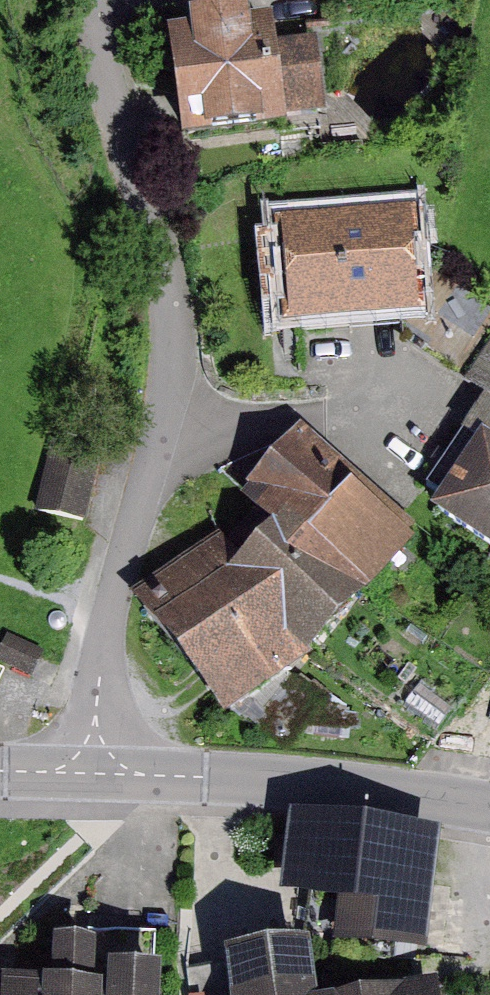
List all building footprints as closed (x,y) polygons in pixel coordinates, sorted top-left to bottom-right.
[(189,29),(167,32),(181,143),(287,130),(285,120),(326,115),(316,38),(276,43),(273,19),(250,22),(248,10),(188,18),(189,29)] [(417,206),(272,218),(281,328),(426,316),(417,206)] [(416,527),(301,427),(240,496),(274,526),(241,562),(222,535),(135,597),(223,720),(310,658),(415,542),(409,536),(416,527)] [(101,450),(51,441),(37,513),(87,522),(101,450)] [(467,506),(489,520),(489,467),(467,506)] [(8,635),(0,651),(0,662),(32,678),(44,653),(8,635)] [(441,834),(289,817),(279,899),(338,906),(333,948),(427,959),(441,834)] [(223,956),(229,994),(318,994),(311,944),(223,956)] [(190,974),(0,985),(0,994),(191,994),(190,974)] [(437,986),(369,994),(438,994),(437,986)]
